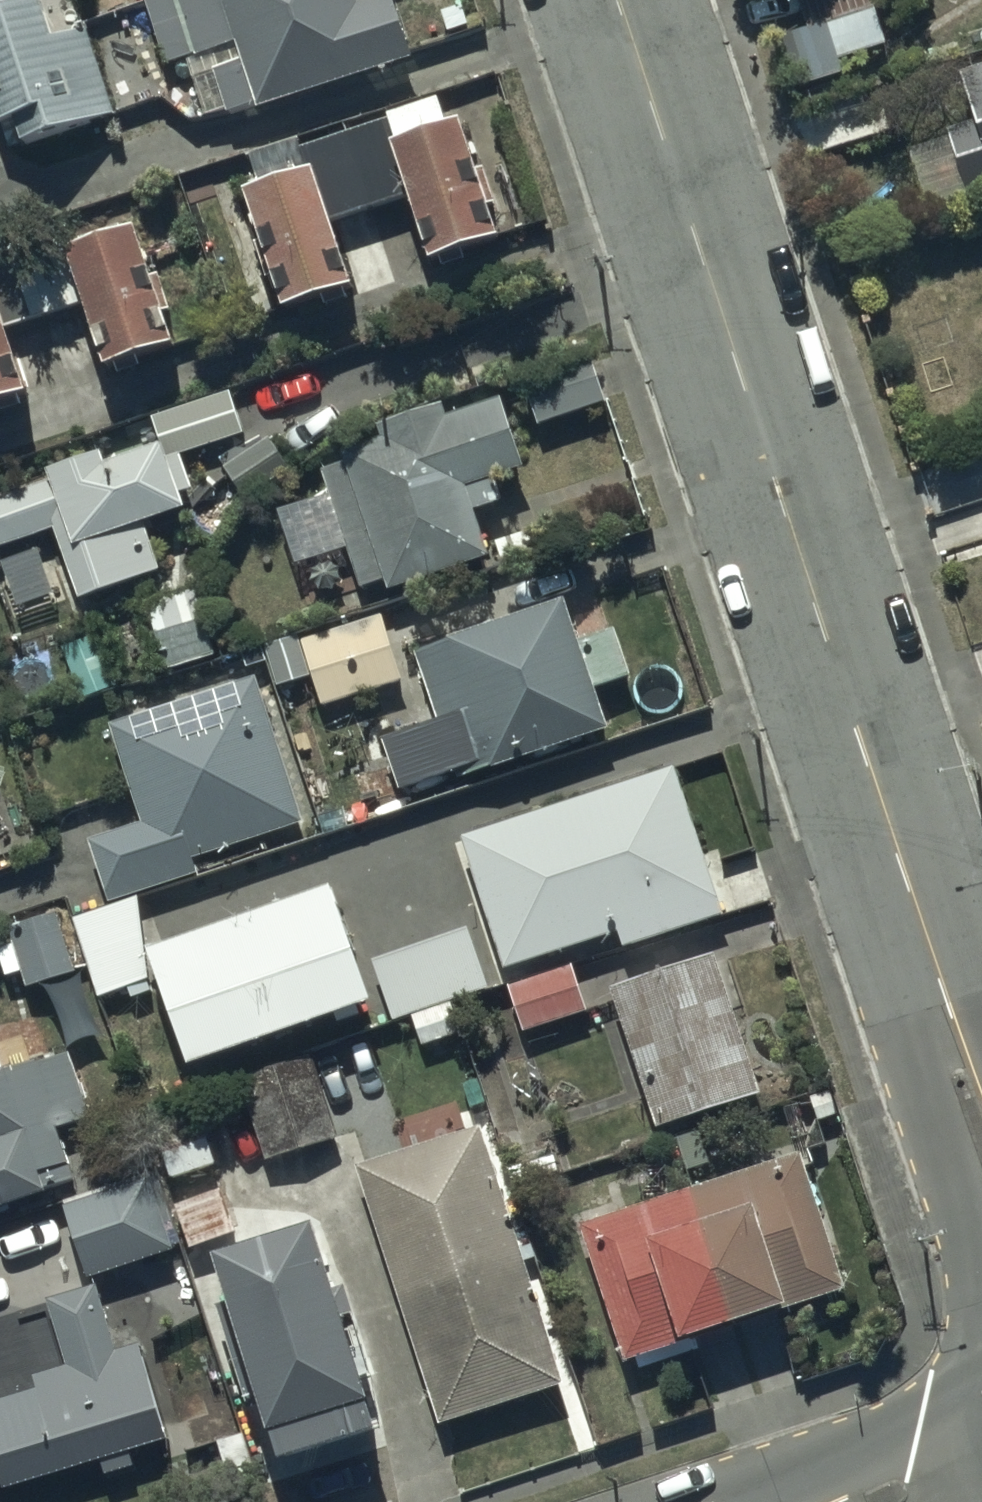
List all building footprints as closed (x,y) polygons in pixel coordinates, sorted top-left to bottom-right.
[(362,0),(132,0),(156,78),(200,65),(218,125),(411,67),(391,2),(365,10),(362,0)] [(765,39),(839,18),(834,0),(754,0),(765,39)] [(75,41),(43,52),(28,8),(0,18),(0,136),(8,133),(17,159),(106,129),(75,41)] [(909,47),(925,101),(905,111),(921,169),(981,152),(981,26),(909,47)] [(505,246),(463,125),(396,148),(387,122),(294,154),(304,183),(246,203),(286,319),(357,295),(335,232),(411,206),(433,271),(505,246)] [(130,238),(63,261),(54,235),(0,254),(0,417),(24,408),(2,346),(78,320),(100,384),(172,360),(130,238)] [(607,416),(590,370),(525,393),(542,439),(607,416)] [(247,390),(170,416),(180,446),(257,421),(247,390)] [(389,603),(489,569),(465,499),(523,479),(499,409),(443,429),(438,415),(371,438),(376,452),(340,464),(389,603)] [(158,456),(97,478),(92,462),(0,495),(0,560),(48,543),(73,611),(159,580),(142,531),(180,517),(158,456)] [(972,502),(981,536),(981,499),(972,502)] [(579,654),(567,619),(414,669),(436,734),(382,752),(400,807),(612,738),(601,704),(637,693),(620,641),(579,654)] [(203,620),(148,636),(158,673),(214,657),(203,620)] [(405,695),(385,629),(295,655),(315,722),(405,695)] [(303,827),(254,685),(97,739),(131,839),(83,855),(104,917),(196,886),(189,866),(303,827)] [(680,844),(660,784),(477,844),(497,903),(465,913),(490,988),(685,924),(661,851),(680,844)] [(369,1014),(328,899),(143,965),(184,1079),(369,1014)] [(0,948),(0,980),(15,975),(21,994),(68,980),(51,921),(3,935),(6,946),(0,948)] [(776,1107),(722,966),(618,1005),(671,1146),(776,1107)] [(590,1025),(575,981),(507,1003),(522,1048),(590,1025)] [(344,1133),(314,1053),(148,1114),(172,1181),(217,1165),(222,1178),(344,1133)] [(59,1060),(0,1080),(0,1216),(69,1193),(52,1143),(83,1132),(59,1060)] [(431,1427),(555,1390),(477,1134),(354,1171),(431,1427)] [(848,1301),(804,1167),(581,1241),(625,1374),(848,1301)] [(145,1174),(55,1205),(81,1282),(171,1251),(145,1174)] [(220,1192),(170,1210),(185,1252),(236,1234),(220,1192)] [(286,1468),(384,1432),(309,1232),(211,1269),(286,1468)] [(132,1451),(98,1315),(0,1339),(0,1416),(16,1480),(132,1451)]
